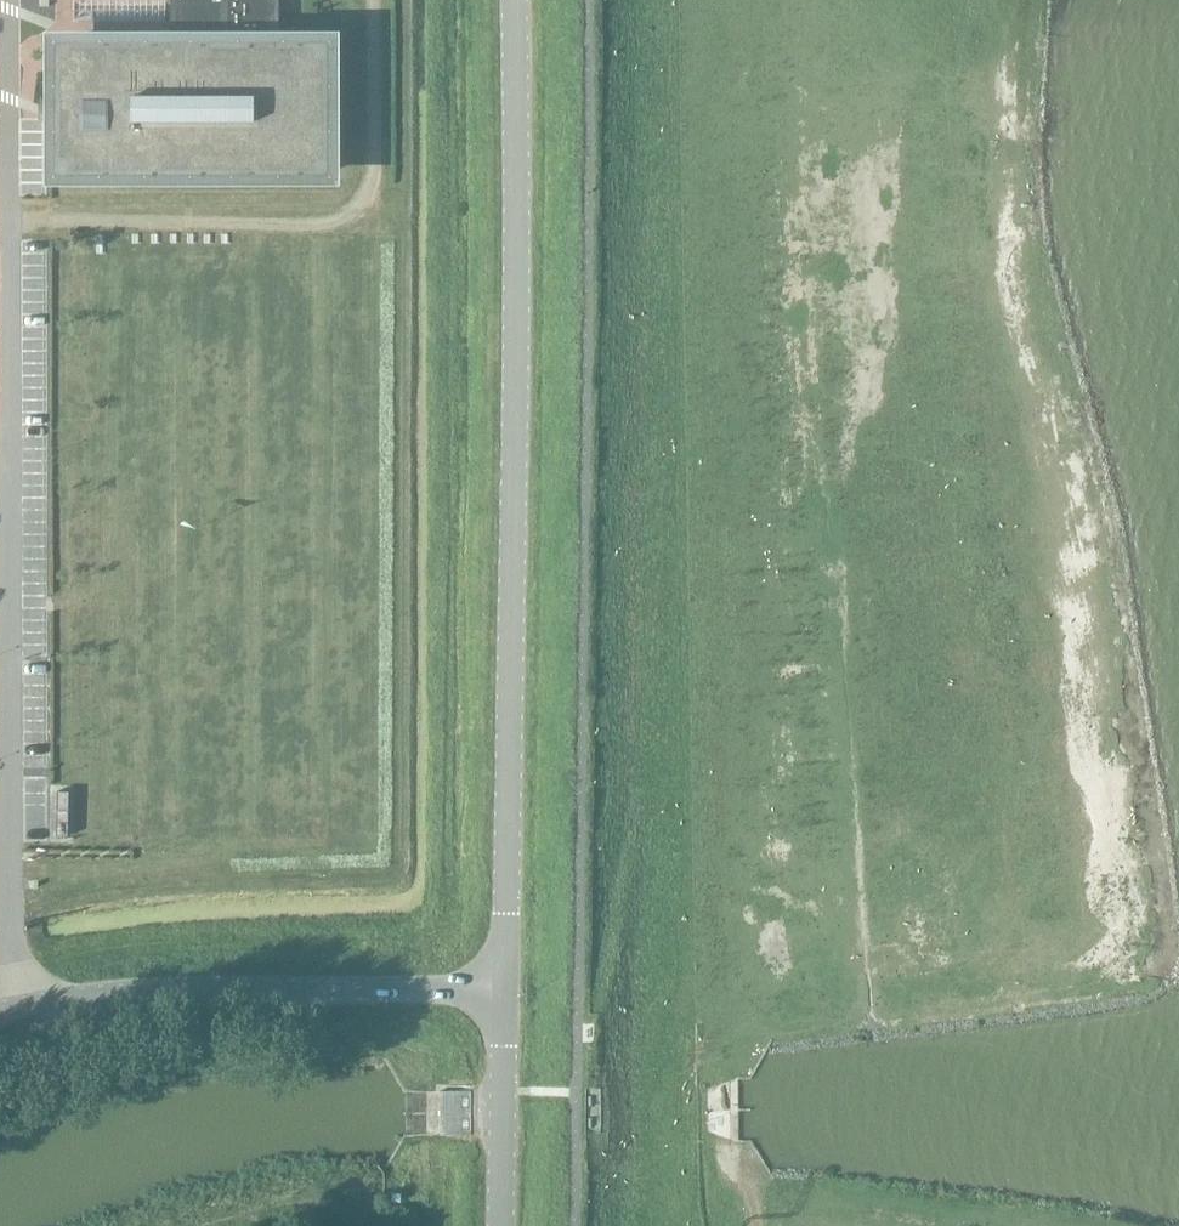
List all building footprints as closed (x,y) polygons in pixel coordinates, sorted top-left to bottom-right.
[(278,0),(170,0),(170,32),(43,32),(43,99),(38,99),(38,120),(43,120),(43,187),(339,186),(339,32),(278,32),(278,0)] [(68,791),(56,791),(55,836),(67,836),(68,791)] [(440,1090),(439,1090),(440,1135),(471,1134),(471,1090),(440,1090)]
